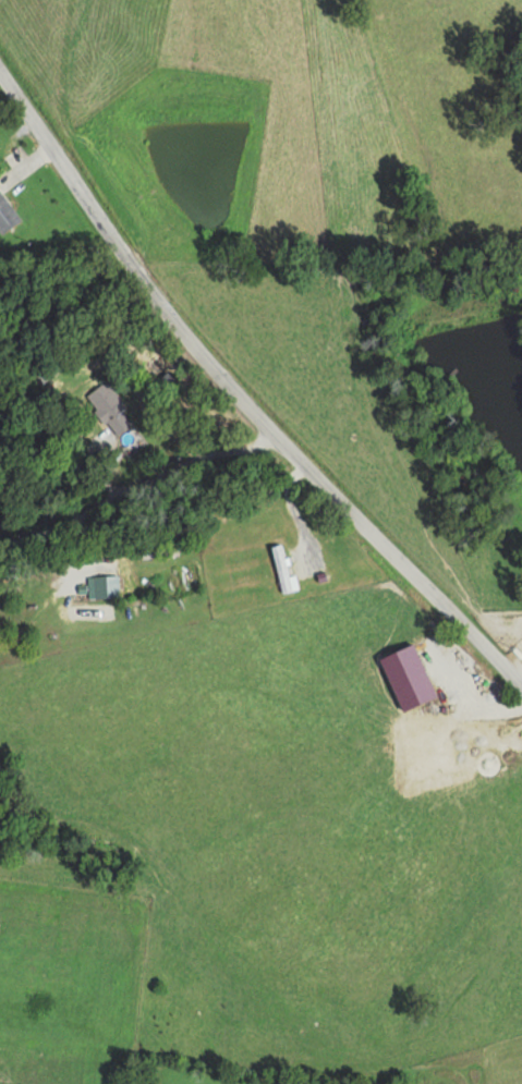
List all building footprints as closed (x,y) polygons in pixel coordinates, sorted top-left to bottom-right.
[(0,191),(0,234),(20,220),(0,191)] [(132,424),(122,411),(126,409),(106,381),(85,396),(114,437),(132,424)] [(294,574),(289,576),(281,544),(270,547),(281,593),(298,589),(294,574)] [(87,576),(87,599),(119,598),(119,575),(87,576)]
